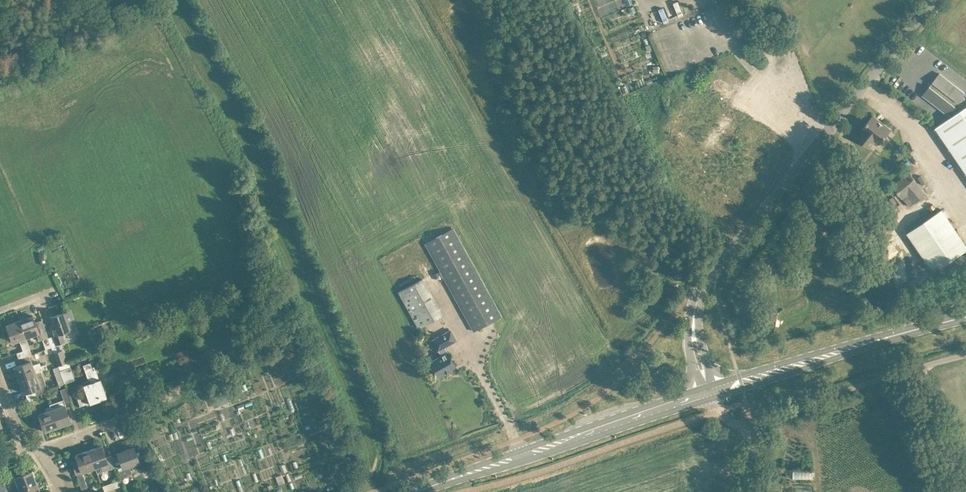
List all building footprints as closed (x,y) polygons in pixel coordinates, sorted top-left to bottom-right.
[(936,127),(965,172),(965,99),(964,95),(965,93),(940,73),(933,82),(934,83),(931,87),(930,86),(923,95),(949,115),(950,113),(952,116),(936,127)] [(863,131),(857,138),(869,148),(875,141),(879,144),(886,136),(891,129),(887,126),(873,115),(865,125),(861,130),(863,131)] [(909,173),(904,177),(893,186),(902,197),(910,206),(925,194),(918,184),(909,173)] [(942,209),(907,232),(916,246),(951,222),(942,209)] [(453,228),(425,243),(474,331),(501,316),(453,228)] [(422,278),(399,291),(419,327),(442,314),(422,278)] [(53,335),(48,337),(52,347),(51,347),(54,353),(58,366),(64,364),(67,363),(66,362),(62,350),(60,351),(57,344),(64,341),(64,342),(74,339),(70,329),(68,321),(67,320),(66,317),(64,312),(50,317),(54,327),(51,328),(53,335)] [(35,322),(33,315),(20,320),(26,337),(36,333),(39,340),(42,339),(46,349),(51,347),(52,347),(48,337),(42,319),(35,322)] [(31,353),(26,337),(20,320),(7,325),(13,342),(19,339),(23,350),(17,352),(19,359),(29,355),(29,354),(31,353)] [(96,328),(100,337),(107,333),(104,325),(96,328)] [(441,355),(428,363),(436,378),(456,367),(448,352),(444,347),(456,340),(450,330),(440,335),(439,333),(433,337),(434,339),(432,340),(438,350),(441,355)] [(11,369),(9,363),(19,360),(17,353),(0,357),(4,371),(11,369)] [(21,364),(14,366),(19,380),(42,372),(41,371),(47,369),(45,363),(41,365),(40,362),(32,365),(29,355),(19,359),(21,364)] [(64,364),(58,366),(59,367),(62,376),(63,378),(65,383),(75,379),(69,362),(67,363),(64,364)] [(77,398),(79,405),(79,406),(111,395),(107,396),(103,384),(102,384),(100,379),(99,380),(94,366),(92,367),(90,362),(83,365),(88,380),(83,381),(88,394),(77,398)] [(223,363),(212,367),(215,375),(226,371),(225,366),(223,363)] [(46,384),(42,372),(19,380),(23,393),(34,389),(36,394),(46,391),(43,385),(46,384)] [(65,402),(70,400),(66,387),(60,390),(64,399),(65,402)] [(225,393),(211,399),(214,407),(228,401),(225,393)] [(31,414),(37,412),(32,399),(26,401),(31,414)] [(62,400),(50,404),(50,406),(51,409),(58,426),(71,422),(65,405),(66,404),(65,402),(64,399),(62,400)] [(58,426),(50,406),(45,408),(46,411),(38,414),(44,431),(58,426)] [(95,467),(97,473),(116,466),(114,459),(112,454),(106,457),(102,445),(89,450),(95,467)] [(114,459),(116,466),(120,478),(132,473),(129,465),(139,461),(134,447),(118,452),(119,457),(114,459)] [(82,471),(95,467),(89,450),(76,455),(78,461),(72,463),(82,489),(87,487),(82,471)] [(141,460),(139,461),(141,470),(142,471),(151,467),(146,458),(141,460)] [(11,485),(13,491),(19,489),(37,483),(32,470),(15,477),(17,483),(11,485)] [(105,491),(119,486),(117,480),(103,485),(105,491)] [(37,483),(19,489),(20,491),(40,491),(37,483)]
